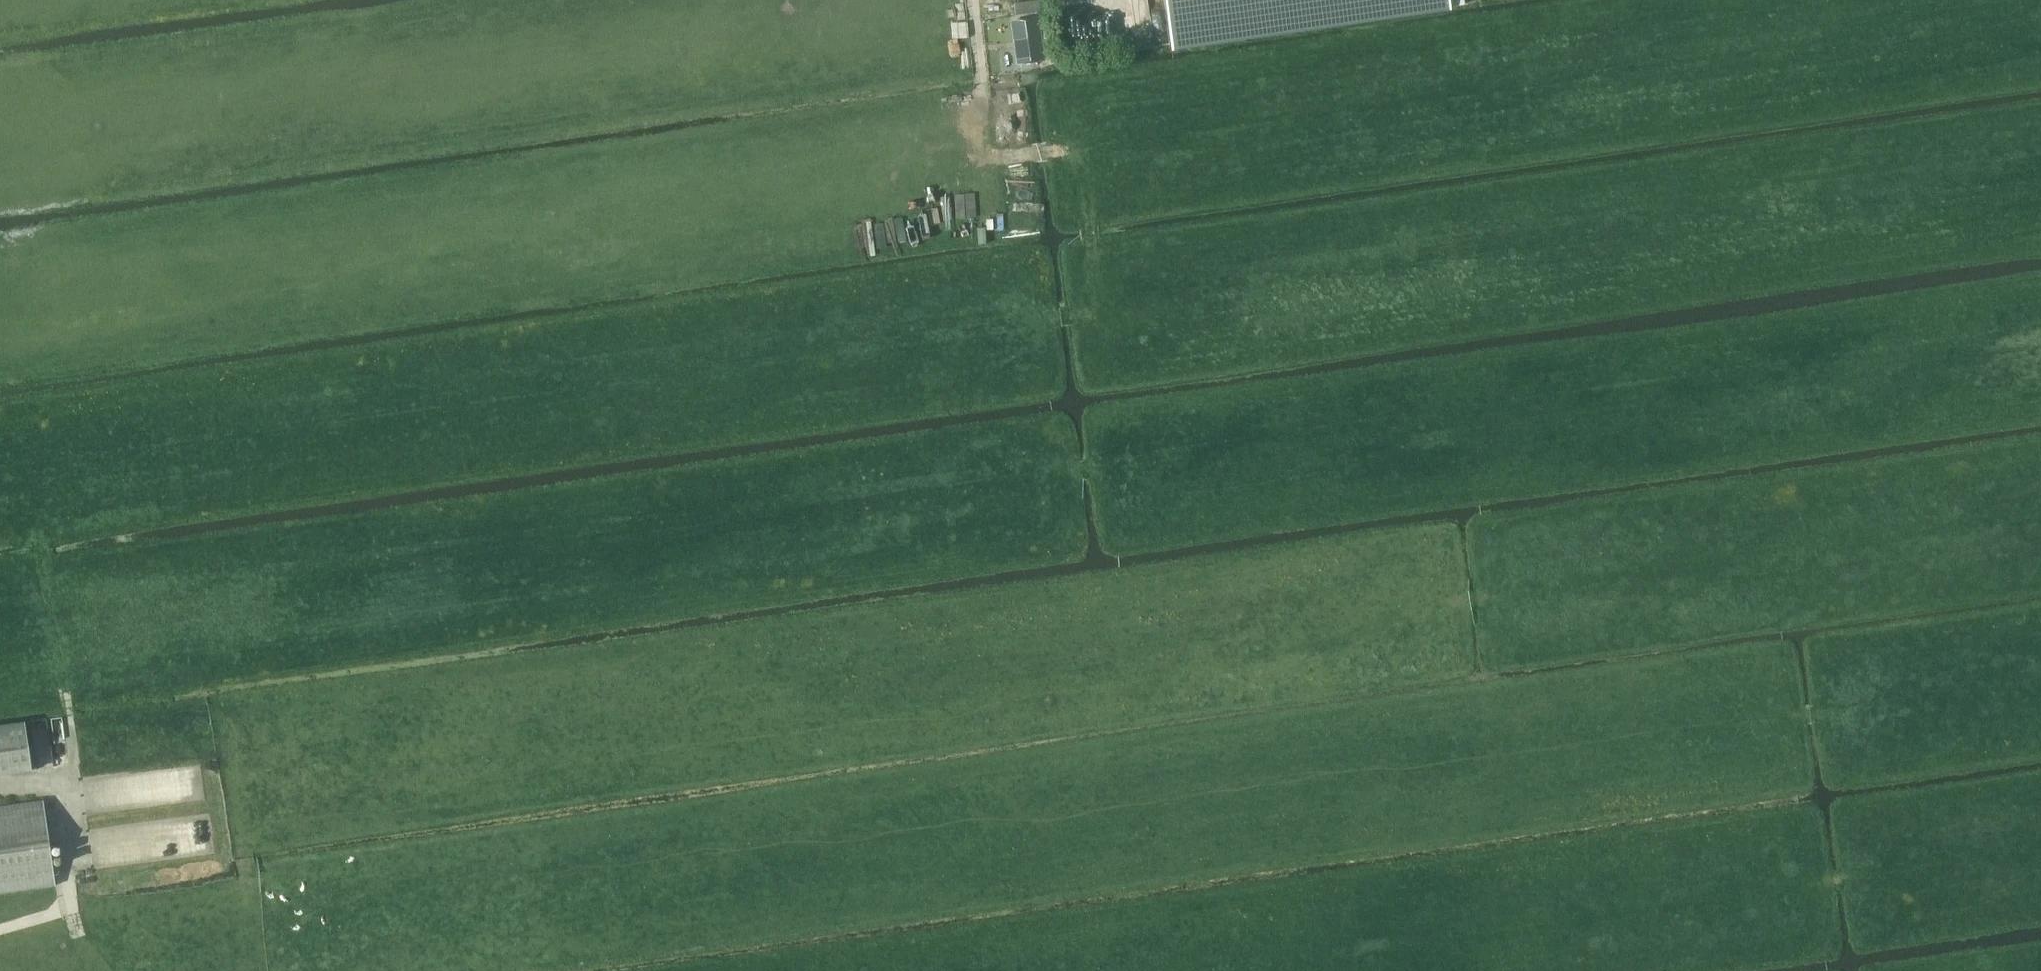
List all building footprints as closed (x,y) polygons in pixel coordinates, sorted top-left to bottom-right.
[(1121,19),(1120,33),(1136,34),(1139,0),(1119,0),(1119,2),(1109,2),(1108,18),(1121,19)] [(1172,48),(1430,12),(1450,9),(1449,5),(1449,0),(1166,0),(1172,48)] [(1018,2),(992,4),(996,46),(1022,43),(1018,2)] [(32,770),(26,722),(0,726),(0,774),(32,770)] [(56,884),(44,800),(0,807),(0,892),(56,884)]
